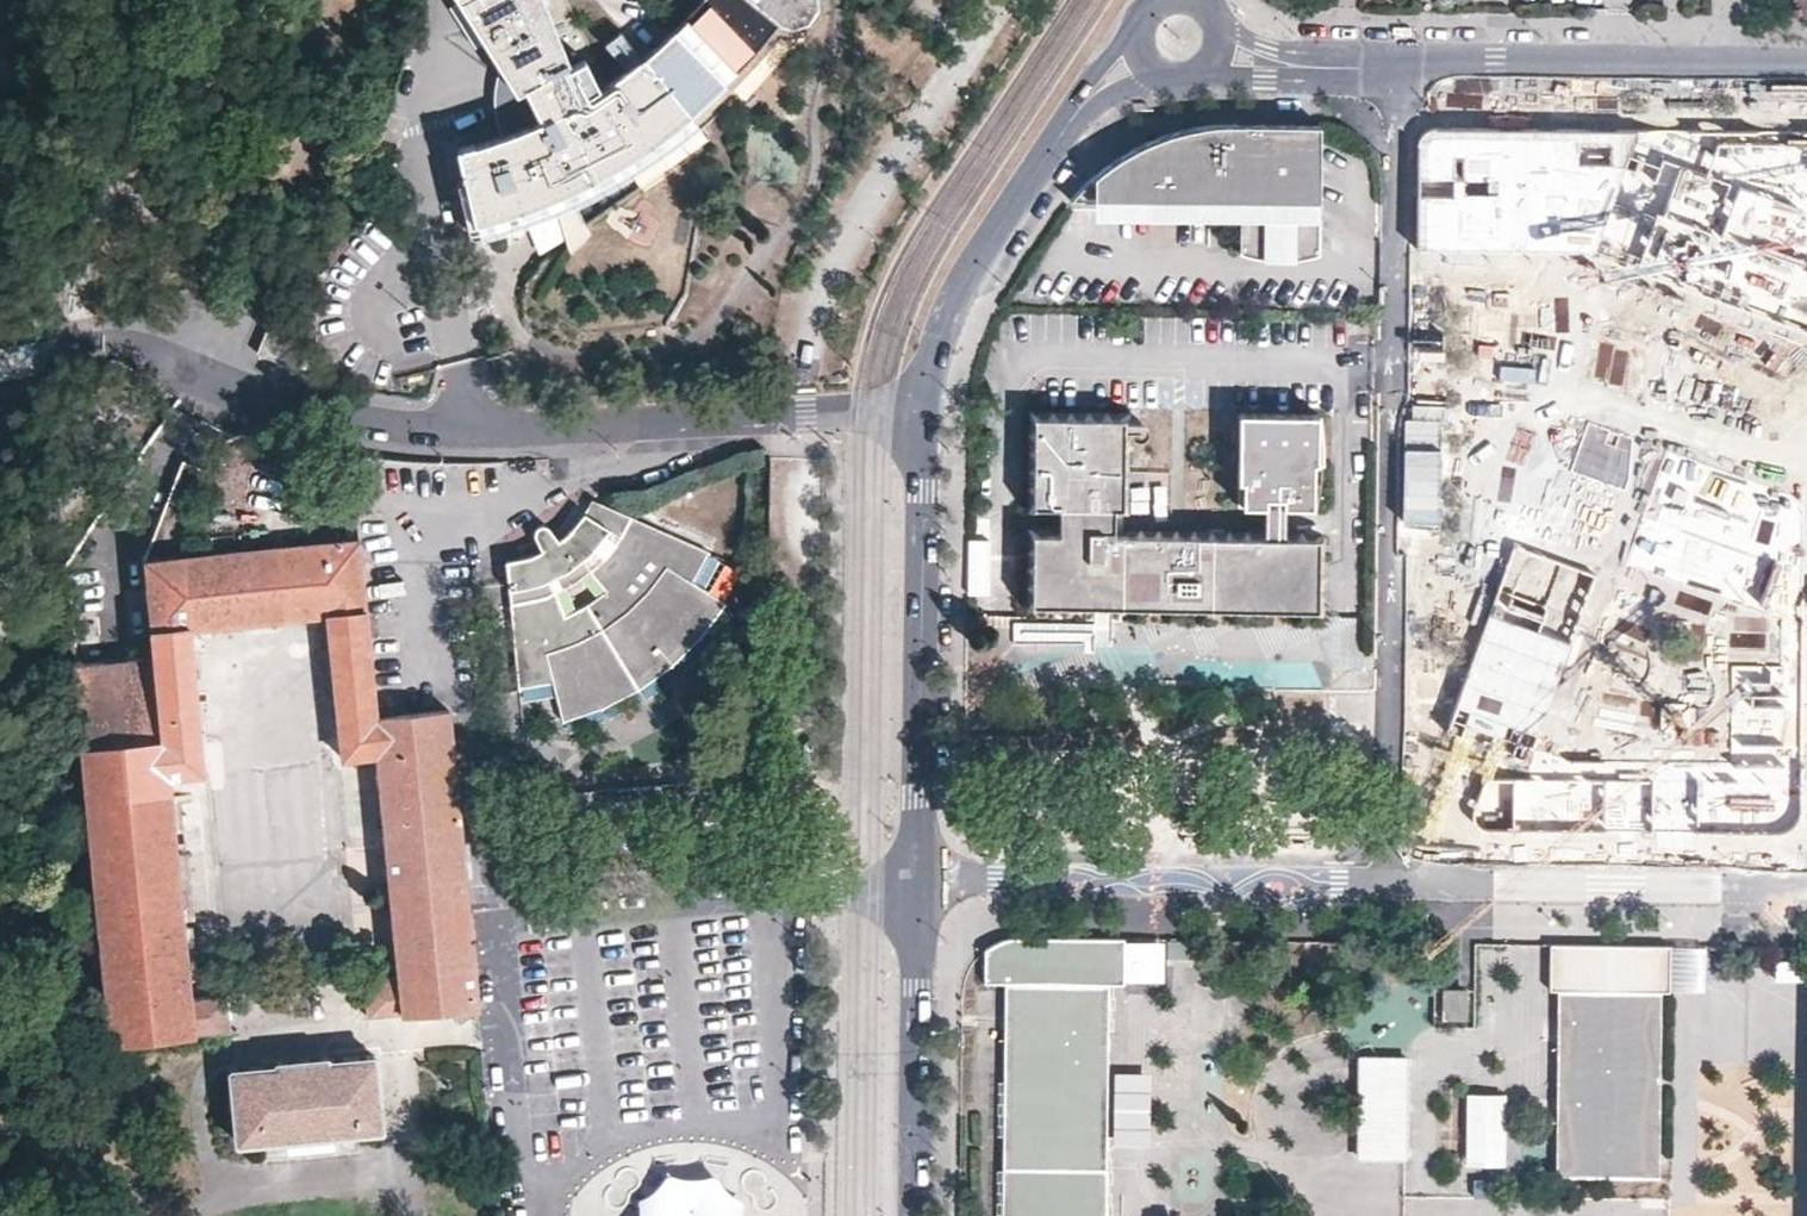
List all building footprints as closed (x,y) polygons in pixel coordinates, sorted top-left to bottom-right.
[(460,205),(466,229),(552,201),(603,179),(632,162),(674,132),(700,109),(725,84),(724,77),(750,59),(761,49),(779,28),(782,27),(791,30),(796,30),(806,26),(811,21),(814,17),(816,11),(817,4),(816,0),(701,0),(693,9),(667,35),(632,64),(584,98),(542,0),(456,0),(501,72),(516,97),(523,94),(544,126),(526,133),(508,139),(489,144),(457,149),(462,174),(469,203),(460,205)] [(508,103),(526,133),(544,126),(523,94),(516,97),(508,103)] [(1317,125),(1234,126),(1233,136),(1317,137),(1317,125)] [(1139,147),(1108,165),(1106,201),(1192,202),(1193,189),(1204,183),(1213,181),(1221,181),(1230,183),(1238,186),(1236,246),(1315,248),(1317,137),(1233,136),(1234,126),(1211,126),(1179,133),(1145,144),(1139,147)] [(1412,246),(1588,252),(1806,331),(1806,136),(1713,134),(1698,170),(1629,151),(1639,133),(1430,129),(1423,132),(1418,140),(1415,146),(1412,246)] [(1097,174),(1069,200),(1106,201),(1108,165),(1102,170),(1097,174)] [(454,176),(460,205),(469,203),(462,174),(454,176)] [(1315,254),(1315,248),(1236,246),(1237,253),(1251,257),(1277,260),(1288,259),(1315,254)] [(1595,573),(1511,545),(1449,731),(1437,764),(1427,791),(1443,813),(1483,829),(1772,832),(1793,822),(1797,805),(1799,612),(1804,498),(1583,415),(1562,425),(1532,509),(1729,601),(1730,662),(1732,767),(1572,764),(1535,746),(1595,573)] [(1127,513),(1128,419),(1033,417),(1032,517),(1063,517),(1063,534),(1032,534),(1031,617),(1095,617),(1095,607),(1123,607),(1123,618),(1330,618),(1331,540),(1300,540),(1301,507),(1318,506),(1317,463),(1321,463),(1320,416),(1242,416),(1243,509),(1269,509),(1267,539),(1119,537),(1119,523),(1119,513),(1127,513)] [(191,470),(158,556),(193,553),(222,481),(191,470)] [(706,554),(589,501),(567,533),(559,541),(548,527),(545,525),(540,526),(537,528),(536,534),(537,537),(543,550),(534,555),(506,560),(519,689),(553,683),(561,721),(598,710),(612,704),(643,685),(659,674),(684,652),(707,627),(724,605),(691,584),(706,554)] [(361,979),(393,975),(398,1014),(477,1006),(439,714),(370,718),(356,538),(193,553),(158,556),(170,739),(176,828),(187,950),(189,997),(223,994),(361,979)] [(710,552),(696,580),(724,595),(739,567),(710,552)] [(1122,626),(1123,618),(1123,607),(1095,607),(1095,617),(1095,625),(1108,625),(1122,626)] [(78,746),(88,834),(176,828),(170,739),(78,746)] [(176,828),(88,834),(101,957),(150,952),(187,950),(176,828)] [(1167,939),(1166,956),(1193,957),(1194,940),(1167,939)] [(1126,941),(1022,940),(1010,941),(1003,943),(997,946),(986,953),(985,986),(1007,985),(1003,1215),(1107,1215),(1110,987),(1125,987),(1126,941)] [(1668,992),(1681,945),(1549,946),(1548,991),(1557,991),(1554,1177),(1658,1178),(1659,993),(1668,992)] [(101,957),(109,1045),(168,1039),(194,1036),(189,997),(187,950),(150,952),(101,957)] [(393,975),(361,979),(365,1017),(398,1014),(393,975)] [(1462,1016),(1463,990),(1442,990),(1441,1016),(1462,1016)] [(189,997),(194,1036),(228,1032),(223,994),(189,997)] [(380,1125),(372,1053),(226,1070),(235,1142),(380,1125)] [(1403,1155),(1405,1058),(1359,1058),(1358,1155),(1403,1155)] [(1468,1092),(1466,1165),(1506,1166),(1508,1093),(1468,1092)]
